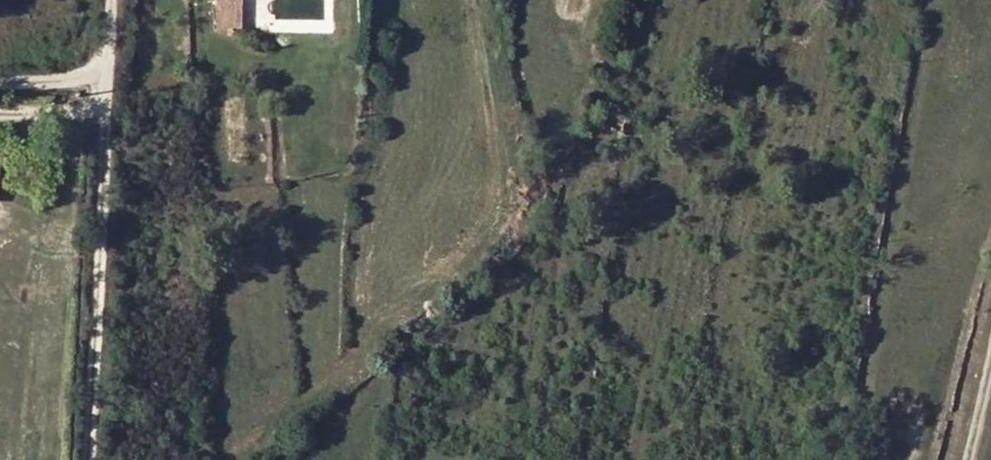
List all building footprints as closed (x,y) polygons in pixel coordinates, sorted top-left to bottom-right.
[(216,29),(240,30),(241,0),(217,0),(216,29)]
